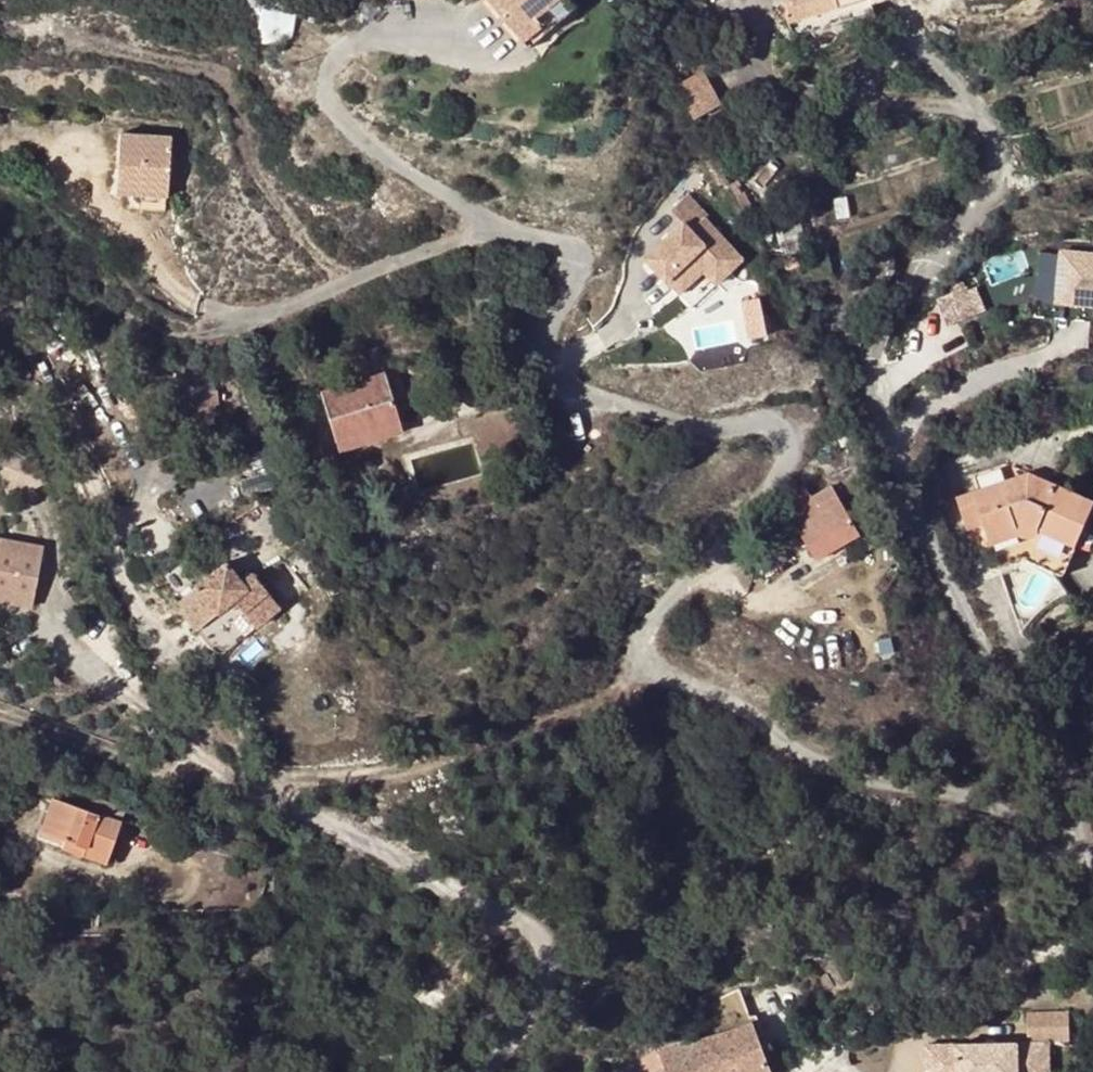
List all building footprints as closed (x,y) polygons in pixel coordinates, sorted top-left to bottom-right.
[(579,8),(573,0),(490,0),(530,48),(532,47),(575,11),(579,8)] [(794,7),(793,5),(787,7),(786,13),(790,23),(839,8),(836,0),(815,0),(794,7)] [(839,8),(864,0),(836,0),(839,8)] [(686,103),(693,116),(720,102),(703,70),(677,84),(686,103)] [(121,134),(118,181),(169,185),(172,138),(121,134)] [(169,195),(169,185),(118,181),(117,192),(157,194),(166,195),(169,195)] [(677,294),(702,271),(715,259),(728,273),(743,260),(704,217),(688,231),(681,225),(645,258),(677,294)] [(1061,252),(1057,303),(1092,306),(1092,255),(1061,252)] [(715,285),(728,273),(715,259),(702,271),(715,285)] [(1036,301),(1035,317),(1092,322),(1092,306),(1057,303),(1036,301)] [(384,374),(355,383),(322,392),(340,451),(402,431),(392,400),(389,391),(384,374)] [(402,387),(389,391),(392,400),(405,396),(402,387)] [(964,522),(980,517),(983,525),(988,539),(1016,529),(1016,531),(1018,533),(1020,536),(1023,538),(1026,539),(1029,540),(1033,540),(1036,538),(1039,535),(1027,559),(1027,561),(1064,577),(1076,547),(1092,508),(1092,503),(1028,473),(979,491),(957,499),(964,522)] [(835,537),(855,525),(832,486),(787,513),(817,561),(841,546),(835,537)] [(983,525),(980,517),(964,522),(967,531),(983,525)] [(860,535),(855,525),(835,537),(841,546),(860,535)] [(1016,531),(1016,529),(988,539),(991,546),(1020,536),(1018,533),(1016,531)] [(0,539),(0,601),(26,606),(30,606),(41,548),(6,540),(0,539)] [(280,608),(237,555),(177,604),(220,656),(280,608)] [(851,718),(838,707),(835,710),(848,722),(851,718)] [(127,808),(94,796),(89,811),(121,823),(127,808)] [(40,830),(66,840),(63,845),(62,848),(83,856),(87,847),(109,856),(121,823),(89,811),(52,797),(40,830)] [(38,836),(63,845),(66,840),(40,830),(38,836)] [(106,865),(109,856),(87,847),(83,856),(106,865)] [(721,1023),(750,1014),(743,991),(714,1001),(721,1023)] [(1026,1012),(1027,1044),(1047,1044),(1047,1042),(1069,1042),(1068,1011),(1063,1011),(1026,1012)] [(748,1071),(771,1071),(753,1023),(731,1030),(748,1071)] [(731,1030),(706,1038),(698,1042),(709,1071),(748,1071),(731,1030)] [(698,1042),(659,1053),(666,1071),(709,1071),(698,1042)] [(1016,1045),(1017,1071),(1048,1071),(1047,1044),(1027,1044),(1016,1045)] [(926,1071),(1017,1071),(1016,1045),(955,1046),(926,1047),(926,1071)]
